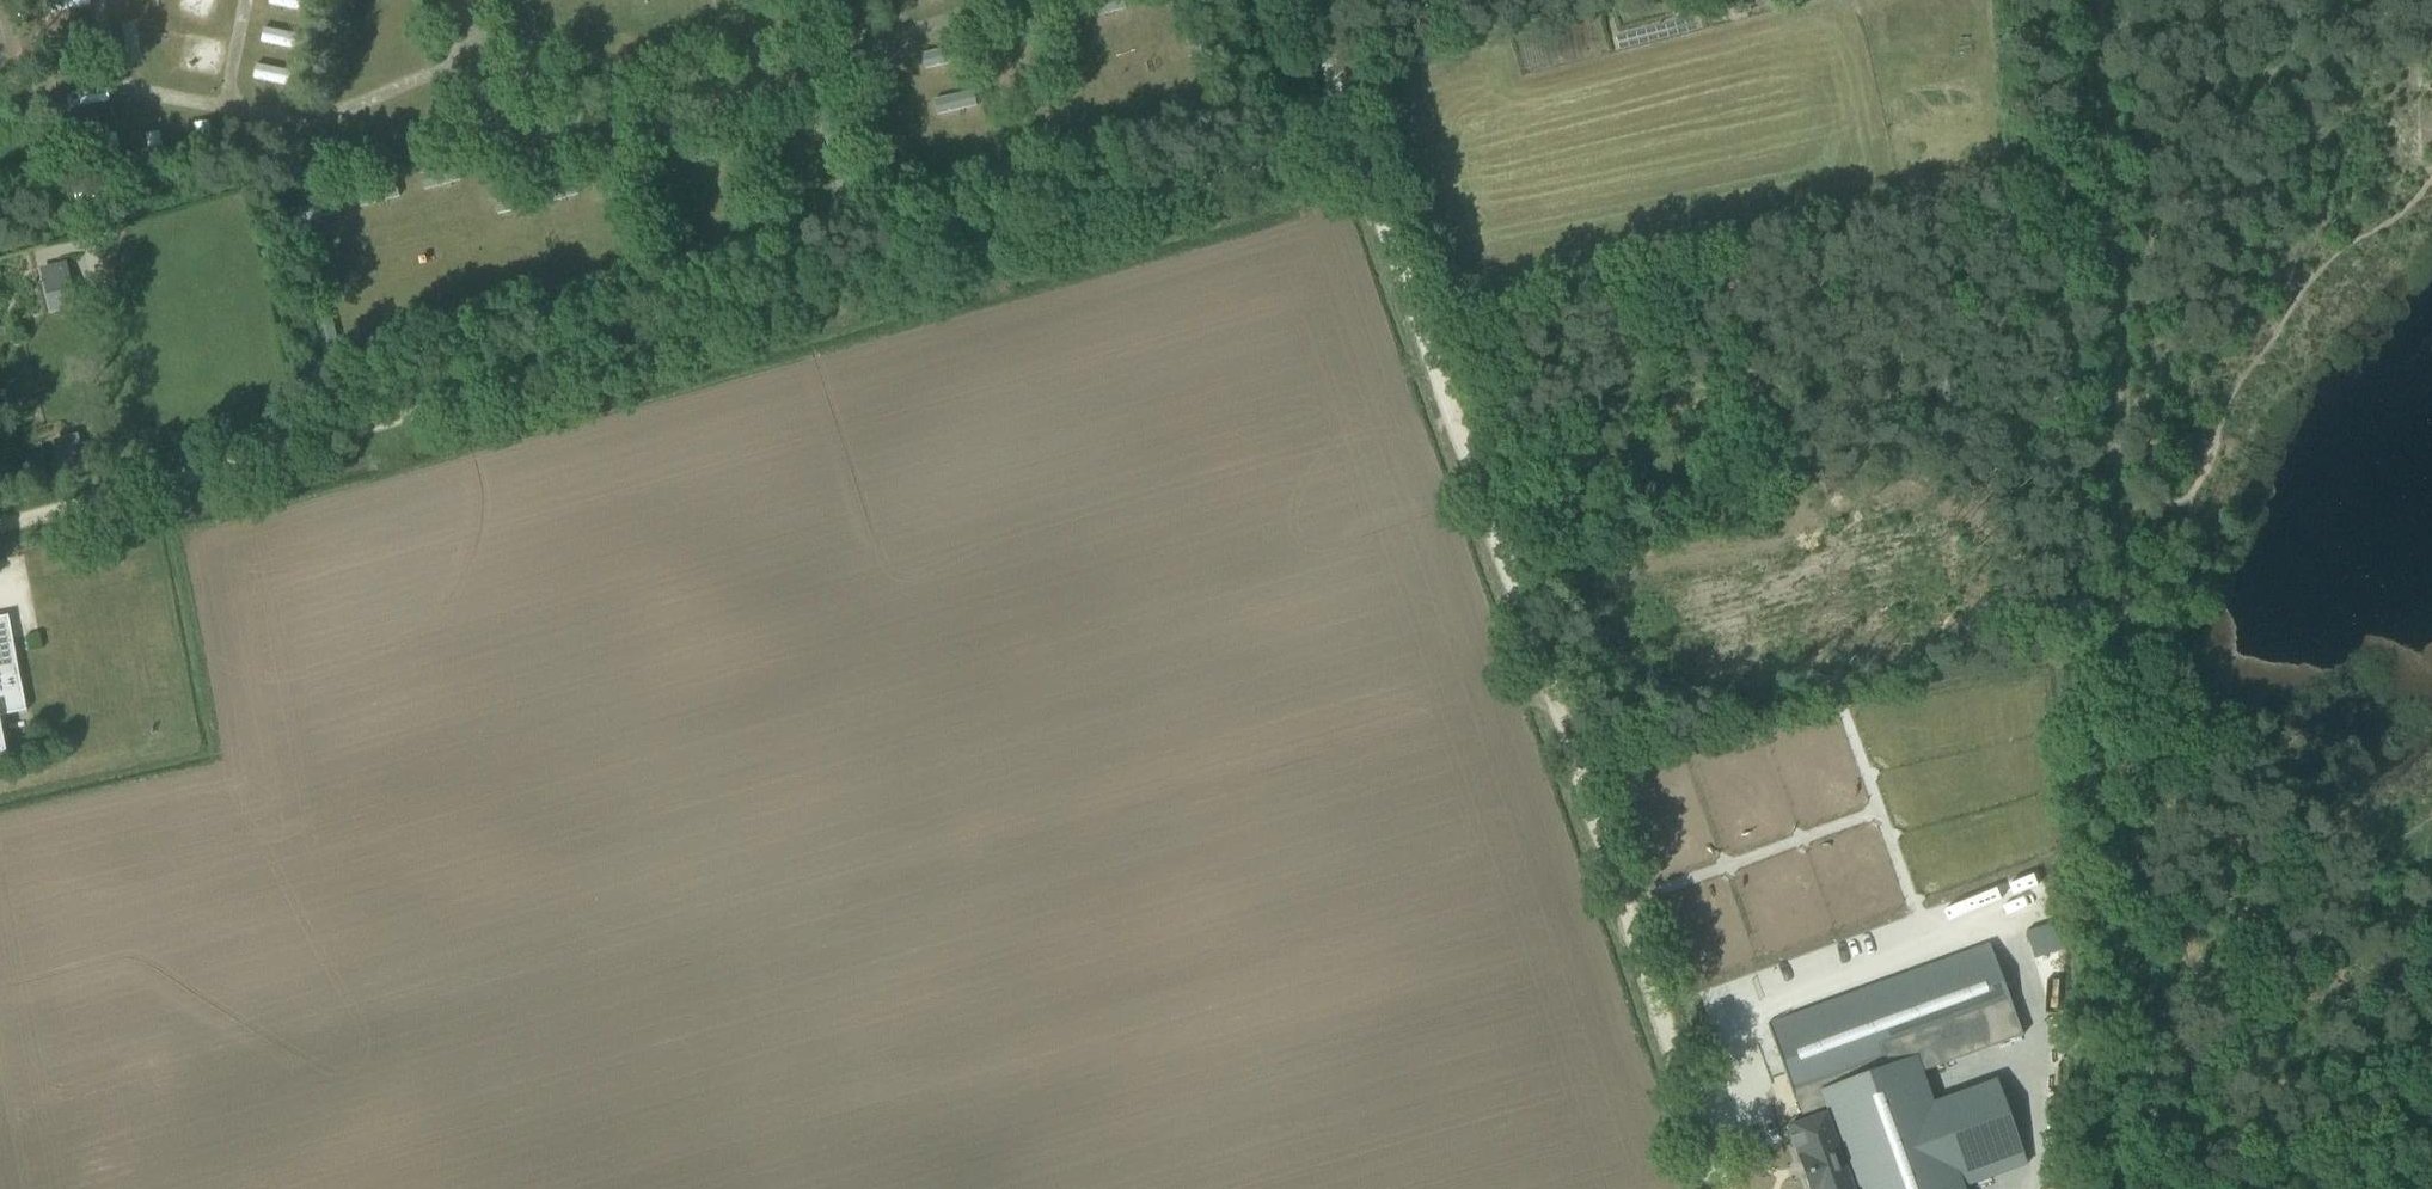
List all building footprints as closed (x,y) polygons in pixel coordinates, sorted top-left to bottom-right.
[(265,28),(263,39),(291,46),(294,36),(265,28)] [(65,267),(42,273),(52,310),(75,303),(65,267)] [(77,436),(54,443),(58,457),(81,451),(77,436)] [(0,617),(0,717),(27,712),(8,616),(0,617)] [(1769,1032),(1794,1101),(1795,1100),(1801,1098),(1809,1120),(1803,1122),(1787,1128),(1797,1156),(1796,1156),(1808,1188),(1964,1188),(1963,1187),(1961,1181),(1963,1180),(1957,1163),(2016,1141),(2017,1141),(1995,1080),(1933,1102),(1922,1072),(2022,1036),(1992,952),(1990,953),(1771,1032),(1769,1032)]
